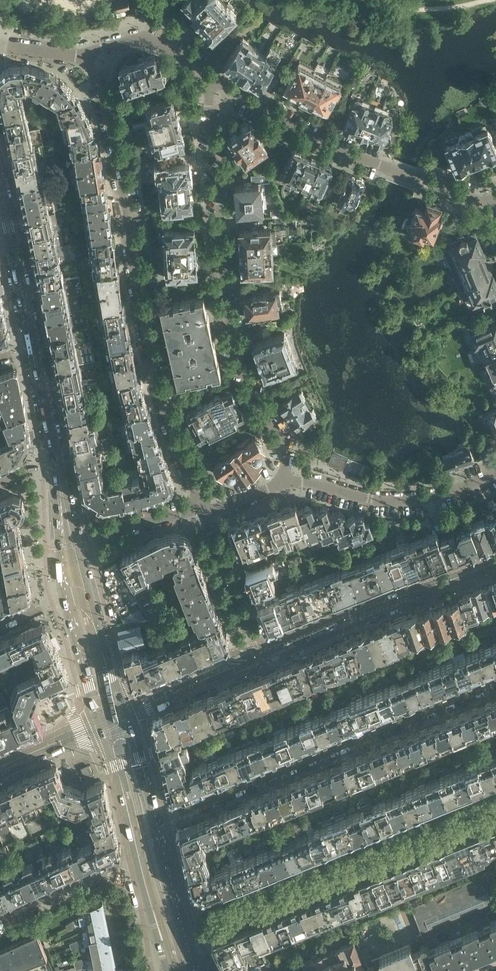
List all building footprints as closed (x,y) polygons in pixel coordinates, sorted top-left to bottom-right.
[(209,0),(184,0),(191,8),(189,10),(194,14),(209,0)] [(227,4),(223,0),(209,0),(194,14),(193,15),(194,17),(193,19),(196,22),(198,21),(203,26),(227,4)] [(118,3),(114,4),(115,10),(129,7),(127,1),(124,2),(124,1),(117,3),(118,3)] [(213,37),(232,18),(236,14),(227,4),(203,26),(207,31),(206,33),(210,37),(212,36),(213,37)] [(30,28),(23,27),(21,35),(29,36),(30,28)] [(237,71),(254,45),(243,38),(241,42),(240,41),(225,63),(237,71)] [(273,64),(284,49),(273,41),(265,53),(248,78),(259,86),(274,64),(273,64)] [(248,78),(265,53),(254,45),(237,71),(248,78)] [(167,73),(165,69),(162,68),(158,57),(156,58),(155,55),(154,56),(153,55),(152,55),(151,55),(150,55),(148,56),(148,57),(147,58),(143,59),(143,58),(142,58),(141,58),(140,58),(139,58),(138,59),(137,59),(137,60),(137,61),(145,84),(163,78),(165,77),(167,73)] [(299,99),(314,71),(315,68),(300,60),(293,72),(291,71),(283,86),(286,87),(285,88),(284,91),(298,99),(299,99)] [(145,84),(137,61),(128,65),(127,64),(126,64),(125,64),(124,64),(123,65),(122,65),(121,66),(121,67),(120,67),(121,70),(118,71),(122,82),(120,85),(122,89),(125,91),(127,90),(145,84)] [(23,66),(20,65),(18,65),(17,65),(15,66),(13,66),(11,66),(10,67),(7,68),(5,69),(4,70),(2,72),(1,73),(0,74),(0,75),(18,89),(27,86),(23,66)] [(35,88),(46,71),(42,70),(36,68),(34,67),(31,67),(29,66),(26,66),(23,66),(27,86),(31,86),(35,88)] [(274,86),(283,73),(275,67),(266,80),(274,86)] [(50,97),(61,80),(59,78),(57,77),(54,75),(52,74),(50,73),(46,71),(35,88),(43,93),(42,95),(48,100),(50,97)] [(311,106),(326,77),(314,71),(299,99),(311,106)] [(18,89),(0,75),(0,99),(1,103),(20,98),(18,89)] [(328,111),(342,83),(327,75),(326,77),(311,106),(326,114),(328,111)] [(64,83),(61,80),(50,97),(58,103),(77,97),(76,95),(75,94),(71,90),(70,89),(66,85),(64,83)] [(85,109),(83,106),(80,102),(78,98),(77,97),(58,103),(60,111),(58,111),(60,119),(61,119),(66,118),(87,114),(86,112),(85,109)] [(176,111),(172,97),(160,100),(161,101),(147,104),(143,105),(146,114),(145,114),(147,119),(176,111)] [(23,109),(20,98),(1,103),(4,119),(24,114),(26,114),(25,109),(23,109)] [(356,134),(368,105),(369,102),(363,99),(362,102),(359,101),(358,101),(357,101),(356,102),(355,102),(354,103),(353,104),(353,105),(343,129),(344,130),(345,130),(345,131),(346,132),(347,132),(348,133),(349,133),(350,133),(351,132),(356,134)] [(369,139),(382,107),(376,104),(375,107),(368,105),(356,134),(357,135),(358,135),(358,136),(359,137),(360,138),(361,138),(362,138),(363,138),(364,137),(369,139)] [(387,133),(392,121),(392,120),(392,119),(392,118),(392,117),(392,116),(392,115),(391,114),(390,113),(387,112),(389,109),(382,107),(369,139),(375,142),(375,143),(376,144),(377,144),(378,145),(379,145),(380,145),(381,144),(383,145),(384,145),(386,145),(387,145),(388,144),(389,144),(389,143),(390,143),(390,142),(391,141),(391,140),(391,139),(391,138),(391,137),(391,136),(390,135),(389,134),(388,134),(387,133)] [(181,130),(176,111),(147,119),(152,138),(181,130)] [(26,125),(24,114),(4,119),(8,134),(27,130),(29,129),(28,124),(26,125)] [(88,116),(87,114),(66,118),(68,127),(66,127),(68,135),(71,134),(93,130),(92,127),(91,122),(89,119),(88,116)] [(262,141),(264,139),(259,131),(256,132),(251,124),(249,125),(248,123),(245,123),(240,126),(240,128),(238,129),(257,156),(268,149),(262,141)] [(43,143),(40,127),(27,130),(8,134),(12,151),(32,146),(33,146),(43,143)] [(257,156),(238,129),(237,130),(234,130),(230,133),(229,136),(231,138),(229,139),(235,147),(233,149),(238,157),(240,155),(246,164),(257,156)] [(492,141),(492,137),(491,133),(488,130),(487,129),(474,135),(473,132),(469,132),(465,133),(477,164),(489,159),(490,159),(491,159),(492,159),(494,158),(495,158),(495,157),(495,150),(492,141)] [(97,142),(96,137),(95,138),(93,130),(71,134),(72,140),(69,141),(71,147),(72,147),(73,152),(76,151),(98,147),(97,142)] [(185,144),(181,130),(152,138),(153,142),(156,151),(159,150),(160,150),(173,146),(173,147),(185,144)] [(477,164),(465,133),(460,135),(458,138),(445,144),(446,147),(446,151),(448,155),(450,158),(456,172),(458,172),(459,172),(460,172),(461,171),(462,171),(463,171),(464,170),(465,169),(466,168),(477,164)] [(38,162),(36,154),(34,154),(32,146),(12,151),(15,167),(38,162)] [(101,165),(100,155),(99,155),(98,147),(76,151),(77,157),(74,158),(75,164),(77,164),(77,169),(101,165)] [(306,189),(319,160),(307,155),(307,154),(294,148),(280,178),(299,187),(300,186),(306,189)] [(322,190),(333,166),(320,160),(319,160),(306,189),(305,190),(312,193),(315,187),(322,190)] [(44,178),(40,162),(38,162),(15,167),(19,184),(42,179),(44,178)] [(105,182),(103,174),(101,165),(77,169),(78,172),(77,172),(78,179),(82,178),(83,185),(105,182)] [(190,179),(188,165),(168,168),(167,166),(158,167),(158,169),(160,183),(190,179)] [(267,208),(264,182),(270,181),(267,174),(251,175),(251,182),(244,183),(244,184),(235,184),(238,210),(247,210),(254,210),(254,209),(267,208)] [(360,191),(365,181),(364,180),(362,178),(359,177),(357,177),(350,174),(346,182),(343,189),(337,201),(351,207),(353,207),(355,202),(356,201),(360,193),(360,192),(360,191)] [(44,191),(42,179),(19,184),(23,200),(47,195),(46,190),(44,191)] [(191,194),(190,179),(160,183),(161,197),(191,194)] [(107,200),(105,182),(83,185),(79,186),(80,193),(82,192),(84,204),(107,200)] [(330,200),(337,186),(330,183),(324,197),(330,200)] [(193,207),(191,194),(161,197),(163,211),(164,213),(173,212),(173,209),(193,207)] [(49,212),(46,200),(48,199),(47,195),(23,200),(26,217),(49,212)] [(110,217),(107,200),(84,204),(82,204),(83,210),(85,210),(87,220),(110,217)] [(442,221),(443,219),(443,218),(442,217),(441,216),(438,215),(440,208),(437,206),(431,203),(431,204),(427,203),(425,210),(416,206),(415,210),(413,211),(412,214),(413,216),(412,219),(410,218),(407,221),(406,221),(404,226),(404,227),(405,231),(407,232),(411,234),(423,239),(424,235),(433,238),(439,222),(440,222),(442,221)] [(52,224),(49,212),(26,217),(30,233),(55,228),(54,223),(52,224)] [(284,222),(284,214),(270,216),(270,223),(284,222)] [(113,234),(110,217),(87,220),(85,221),(86,228),(88,227),(90,238),(92,237),(113,234)] [(455,232),(461,221),(456,218),(450,229),(455,232)] [(55,245),(53,233),(56,233),(55,228),(30,233),(33,250),(55,245)] [(195,243),(194,229),(174,230),(174,228),(164,229),(165,246),(195,243)] [(276,244),(276,229),(239,231),(240,246),(271,245),(276,244)] [(484,254),(477,237),(475,233),(465,237),(464,234),(458,237),(459,239),(458,240),(459,242),(453,245),(453,246),(447,249),(450,257),(447,258),(451,267),(484,254)] [(115,251),(113,234),(92,237),(93,245),(90,247),(92,255),(115,251)] [(75,251),(73,242),(67,243),(68,253),(75,251)] [(196,259),(195,243),(165,246),(166,261),(196,259)] [(59,262),(58,254),(55,253),(57,251),(56,245),(55,245),(33,250),(37,267),(59,262)] [(272,258),(271,245),(240,246),(241,260),(272,258)] [(118,268),(115,251),(92,255),(93,262),(96,263),(97,271),(118,268)] [(493,276),(489,268),(493,266),(491,260),(487,262),(484,254),(451,267),(460,290),(493,276)] [(273,272),(272,258),(241,260),(242,274),(273,272)] [(197,273),(197,265),(196,259),(166,261),(167,278),(178,277),(177,275),(197,273)] [(61,280),(60,272),(61,271),(59,262),(37,267),(40,284),(61,280)] [(120,280),(118,268),(97,271),(98,280),(96,280),(98,290),(121,286),(120,280)] [(281,282),(280,276),(264,278),(265,284),(281,282)] [(493,276),(460,290),(464,299),(471,296),(476,308),(486,304),(487,307),(493,304),(491,301),(495,300),(495,284),(493,276)] [(64,296),(62,284),(72,282),(71,278),(61,280),(40,284),(44,300),(64,296)] [(124,304),(121,292),(122,292),(121,286),(98,290),(99,300),(102,300),(103,308),(124,304)] [(281,301),(280,291),(276,292),(276,291),(244,296),(245,306),(281,301)] [(86,309),(83,292),(78,293),(64,296),(65,300),(79,297),(81,310),(86,309)] [(68,313),(65,300),(64,296),(44,300),(47,317),(68,313)] [(221,372),(213,338),(204,296),(185,300),(185,299),(183,298),(181,299),(179,301),(160,305),(178,382),(196,378),(199,379),(201,379),(202,377),(221,372)] [(283,310),(281,301),(245,306),(247,316),(279,311),(279,310),(283,310)] [(126,317),(124,304),(103,308),(105,317),(102,317),(104,327),(127,323),(126,317)] [(92,343),(89,330),(86,309),(81,310),(68,313),(47,317),(54,350),(92,343)] [(492,325),(489,319),(470,327),(472,333),(470,334),(475,346),(477,345),(484,361),(487,369),(489,368),(490,368),(495,365),(495,323),(492,325)] [(130,341),(128,329),(127,323),(104,327),(106,337),(109,336),(110,344),(111,344),(130,341)] [(10,337),(8,328),(7,328),(0,331),(0,344),(9,340),(10,337)] [(296,364),(292,353),(288,344),(284,333),(273,337),(273,336),(264,339),(264,340),(253,344),(257,355),(259,354),(263,364),(261,365),(265,376),(276,372),(285,369),(285,368),(296,364)] [(134,358),(131,341),(130,341),(111,344),(112,353),(110,353),(112,363),(134,358)] [(76,356),(85,355),(86,362),(90,361),(96,360),(93,348),(92,343),(54,350),(57,367),(78,363),(76,356)] [(138,375),(135,360),(134,358),(112,363),(114,372),(116,372),(118,379),(138,375)] [(81,379),(78,363),(57,367),(61,383),(81,379)] [(490,368),(487,370),(494,386),(491,388),(494,395),(495,394),(495,365),(490,368)] [(17,370),(14,368),(0,373),(0,407),(23,398),(17,370)] [(139,375),(138,375),(118,379),(120,387),(118,388),(121,397),(143,392),(139,375)] [(103,393),(101,383),(99,376),(93,377),(81,379),(61,383),(64,401),(87,396),(87,392),(96,390),(97,394),(103,393)] [(293,389),(303,382),(300,378),(290,385),(293,389)] [(316,412),(313,407),(310,408),(304,398),(305,395),(302,391),(299,391),(299,390),(297,391),(292,394),(291,392),(279,400),(281,402),(279,403),(290,420),(293,419),(294,420),(294,422),(295,423),(297,424),(298,426),(308,420),(308,421),(309,421),(310,421),(313,419),(313,418),(313,417),(315,416),(315,415),(316,412)] [(238,405),(237,402),(232,391),(222,396),(222,395),(220,396),(218,395),(215,396),(215,398),(209,401),(216,416),(238,405)] [(148,409),(143,392),(121,397),(125,414),(148,409)] [(107,410),(104,400),(103,393),(97,394),(101,411),(107,410)] [(91,413),(88,396),(87,396),(64,401),(68,418),(91,413)] [(25,411),(23,398),(0,407),(0,421),(4,419),(25,411)] [(113,418),(109,399),(104,400),(107,410),(109,419),(113,418)] [(216,416),(209,401),(203,404),(201,404),(198,405),(197,407),(196,408),(196,409),(187,413),(191,422),(190,422),(193,427),(216,416)] [(245,418),(241,410),(238,405),(216,416),(223,430),(230,427),(231,428),(234,426),(235,424),(236,424),(236,423),(245,418)] [(487,412),(488,414),(486,415),(484,418),(486,424),(489,424),(492,423),(495,433),(495,408),(487,412)] [(153,426),(148,409),(125,414),(130,432),(131,431),(153,426)] [(97,426),(95,418),(103,417),(105,424),(110,423),(109,419),(107,410),(101,411),(91,413),(68,418),(70,431),(97,426)] [(29,426),(25,411),(4,419),(10,434),(13,433),(29,426)] [(223,430),(216,416),(193,427),(200,441),(210,436),(210,437),(212,436),(213,437),(217,435),(217,433),(223,430)] [(118,435),(113,418),(109,419),(110,423),(114,436),(118,435)] [(114,436),(110,423),(105,424),(109,437),(114,437),(114,436)] [(27,445),(30,440),(31,438),(29,430),(29,426),(13,433),(15,438),(10,440),(18,458),(22,457),(24,452),(26,447),(27,447),(28,445),(27,445)] [(93,436),(99,434),(97,426),(70,431),(73,444),(93,440),(93,436)] [(159,442),(153,426),(131,431),(135,448),(136,448),(159,442)] [(118,449),(114,437),(109,437),(113,450),(118,449)] [(262,459),(263,453),(262,451),(263,450),(261,447),(262,446),(262,445),(262,444),(262,443),(262,442),(261,441),(261,440),(260,440),(259,439),(258,438),(257,437),(256,437),(252,439),(250,437),(237,445),(239,448),(235,450),(250,473),(258,468),(258,467),(259,467),(259,466),(259,465),(258,465),(258,464),(261,462),(260,460),(262,459)] [(10,440),(0,445),(0,460),(3,465),(18,458),(10,440)] [(102,452),(100,443),(94,444),(93,440),(73,444),(75,456),(102,452)] [(474,458),(468,441),(462,444),(457,445),(458,449),(453,450),(453,452),(442,456),(444,461),(447,471),(465,465),(464,462),(474,458)] [(165,459),(159,442),(136,448),(141,465),(142,465),(165,459)] [(250,473),(235,450),(232,453),(230,450),(218,458),(220,461),(215,464),(215,465),(215,466),(216,468),(216,469),(216,470),(217,471),(218,471),(219,472),(220,473),(221,473),(222,473),(224,476),(226,475),(228,477),(233,478),(235,477),(237,479),(240,477),(241,477),(241,478),(242,478),(243,478),(250,473)] [(343,469),(348,458),(333,451),(328,462),(343,469)] [(98,466),(96,460),(103,459),(102,452),(75,456),(78,470),(98,466)] [(127,468),(123,452),(119,453),(121,461),(119,461),(120,469),(127,468)] [(171,476),(168,466),(165,459),(142,465),(146,480),(149,481),(171,476)] [(102,481),(99,465),(98,466),(78,470),(82,487),(101,483),(102,481)] [(133,466),(127,468),(120,469),(122,475),(134,472),(133,466)] [(145,499),(141,481),(140,476),(123,480),(123,482),(128,503),(137,501),(137,500),(144,499),(145,499)] [(169,490),(173,481),(171,476),(149,481),(146,480),(141,481),(145,499),(169,490)] [(128,503),(123,482),(106,485),(107,488),(111,506),(128,503)] [(111,506),(107,488),(102,486),(101,483),(82,487),(83,494),(104,508),(111,506)] [(25,506),(24,504),(22,499),(22,498),(21,497),(19,496),(19,497),(14,495),(14,494),(12,494),(0,499),(0,501),(6,515),(5,515),(8,520),(17,516),(21,514),(22,513),(22,512),(24,507),(25,506)] [(307,534),(298,509),(296,503),(290,506),(290,505),(289,506),(284,508),(283,508),(282,509),(294,538),(300,536),(300,537),(307,534)] [(321,530),(313,510),(312,506),(310,506),(308,505),(305,506),(304,508),(305,508),(303,509),(303,507),(298,509),(307,534),(309,540),(314,538),(312,534),(320,530),(321,530)] [(336,531),(329,513),(327,507),(325,507),(323,506),(320,507),(319,509),(318,510),(318,508),(313,510),(321,530),(320,530),(324,540),(329,538),(328,534),(335,531),(336,531)] [(294,538),(282,509),(282,508),(276,510),(270,512),(269,513),(268,513),(268,514),(279,542),(286,540),(286,541),(294,538)] [(352,534),(346,519),(344,513),(339,511),(334,513),(334,511),(329,513),(336,531),(335,531),(340,543),(345,541),(344,537),(352,534)] [(279,542),(268,514),(263,516),(262,516),(261,516),(260,516),(259,516),(258,517),(257,517),(256,518),(255,519),(266,548),(279,543),(279,542)] [(373,530),(369,521),(366,522),(364,518),(362,517),(359,518),(359,516),(355,517),(354,515),(353,516),(351,515),(348,516),(347,518),(346,519),(352,534),(355,542),(363,538),(363,537),(370,534),(369,531),(373,530)] [(484,519),(494,543),(495,543),(495,515),(484,519)] [(17,516),(8,520),(0,524),(0,570),(6,569),(26,565),(23,550),(17,516)] [(266,548),(255,519),(250,521),(248,521),(247,521),(246,521),(245,522),(244,522),(244,523),(243,524),(242,524),(253,553),(266,548)] [(494,543),(484,519),(471,525),(480,549),(494,543)] [(253,553),(242,524),(236,526),(235,526),(234,526),(233,526),(231,527),(230,528),(230,529),(229,529),(229,530),(230,534),(231,538),(232,537),(240,558),(253,553)] [(480,549),(471,525),(460,529),(458,533),(466,554),(480,549)] [(194,552),(191,543),(189,541),(189,540),(188,539),(187,537),(185,536),(183,535),(184,535),(181,534),(179,533),(178,533),(177,532),(175,532),(174,532),(173,532),(170,532),(168,533),(177,553),(179,558),(194,552)] [(448,561),(439,540),(436,532),(423,538),(433,565),(433,566),(448,561)] [(177,553),(168,533),(167,533),(165,534),(156,537),(153,539),(161,559),(177,553)] [(466,554),(458,534),(439,540),(448,561),(466,554)] [(433,565),(423,538),(410,543),(420,569),(420,570),(433,565)] [(161,559),(153,539),(138,546),(147,568),(163,562),(161,559)] [(420,569),(410,543),(397,547),(407,574),(408,574),(420,569)] [(154,592),(146,576),(145,574),(149,572),(147,568),(138,546),(124,554),(124,555),(123,558),(123,559),(117,563),(134,592),(129,595),(131,598),(136,596),(149,617),(164,613),(157,592),(154,592)] [(407,574),(397,547),(385,552),(395,578),(407,574)] [(194,552),(179,558),(173,560),(172,563),(174,568),(173,571),(176,578),(200,568),(194,552)] [(395,578),(385,552),(372,557),(383,583),(395,578)] [(321,569),(318,562),(315,556),(312,557),(317,570),(321,569)] [(383,583),(372,557),(360,562),(370,588),(383,583)] [(277,580),(275,575),(277,574),(273,562),(245,573),(252,590),(269,583),(277,580)] [(370,588),(360,562),(348,567),(358,593),(370,588)] [(29,581),(26,565),(6,569),(9,585),(29,581)] [(151,579),(164,574),(167,573),(165,567),(149,573),(151,579)] [(358,593),(348,567),(336,571),(346,597),(358,593)] [(207,584),(200,568),(176,578),(182,594),(207,584)] [(346,597),(336,571),(324,576),(334,602),(346,597)] [(167,581),(164,574),(151,579),(154,586),(167,581)] [(334,602),(324,576),(323,575),(310,580),(321,607),(334,602)] [(321,607),(310,580),(298,584),(309,612),(321,607)] [(31,592),(30,586),(29,581),(9,585),(11,592),(13,603),(24,598),(23,598),(29,596),(30,596),(31,592)] [(284,622),(274,595),(269,583),(252,590),(255,598),(258,604),(257,604),(258,605),(260,611),(261,612),(263,618),(263,619),(264,619),(266,625),(265,625),(266,626),(267,627),(267,626),(269,627),(270,628),(271,627),(276,625),(278,625),(278,624),(280,624),(280,623),(282,622),(282,623),(284,622)] [(213,601),(209,589),(207,584),(182,594),(188,610),(191,610),(213,601)] [(309,612),(298,584),(285,589),(286,591),(296,617),(309,612)] [(491,585),(481,589),(488,610),(495,607),(495,598),(491,585)] [(11,592),(9,592),(9,591),(1,587),(0,587),(0,609),(13,603),(11,592)] [(489,610),(488,610),(481,589),(471,593),(478,614),(489,610)] [(286,591),(274,595),(284,622),(296,617),(286,591)] [(479,616),(478,614),(471,593),(458,598),(466,620),(479,616)] [(466,620),(458,598),(444,602),(452,626),(453,627),(457,626),(458,627),(467,624),(466,620)] [(220,617),(214,602),(213,601),(191,610),(194,616),(195,616),(199,624),(200,624),(204,623),(220,617)] [(452,626),(444,602),(430,607),(438,631),(440,634),(444,632),(443,629),(452,626)] [(438,631),(430,607),(416,611),(425,635),(438,631)] [(425,635),(416,611),(402,616),(411,640),(425,635)] [(167,625),(164,615),(158,616),(161,627),(167,625)] [(411,640),(402,616),(394,619),(390,621),(398,645),(399,646),(404,644),(403,640),(409,638),(410,640),(411,640)] [(229,641),(220,618),(220,617),(204,623),(206,627),(216,650),(218,649),(227,645),(229,641)] [(398,645),(390,621),(386,623),(386,622),(382,624),(378,626),(387,653),(394,651),(392,647),(398,645)] [(32,642),(49,634),(48,631),(45,626),(46,626),(45,624),(42,623),(40,624),(35,626),(22,632),(29,648),(31,648),(31,644),(33,644),(32,642)] [(144,641),(140,626),(120,631),(121,637),(120,637),(123,647),(137,643),(144,641)] [(387,653),(378,626),(374,628),(374,627),(370,629),(367,631),(375,653),(380,652),(381,655),(387,653)] [(216,650),(206,627),(198,631),(196,628),(188,631),(199,657),(213,652),(213,651),(214,651),(215,651),(216,650)] [(199,657),(188,631),(179,635),(181,638),(174,641),(184,664),(199,657)] [(376,658),(375,653),(367,631),(366,631),(354,636),(362,659),(369,656),(370,660),(376,658)] [(29,648),(22,632),(8,638),(15,655),(29,648)] [(56,649),(49,634),(32,642),(33,644),(35,648),(32,650),(33,652),(29,654),(29,658),(30,661),(37,658),(56,649)] [(362,659),(354,636),(342,641),(350,665),(352,668),(359,666),(357,660),(362,659)] [(8,638),(0,642),(0,655),(2,661),(15,655),(8,638)] [(184,664),(174,641),(166,644),(165,641),(156,645),(158,648),(167,670),(172,668),(180,665),(184,664)] [(350,665),(342,641),(339,643),(338,642),(334,644),(335,644),(330,646),(340,674),(346,671),(344,667),(350,665)] [(152,677),(141,652),(139,649),(137,643),(123,647),(130,677),(131,676),(140,681),(140,682),(152,677)] [(492,645),(479,650),(487,670),(495,667),(495,655),(492,645)] [(340,674),(330,646),(326,648),(326,647),(322,649),(322,650),(318,651),(326,673),(332,671),(334,676),(340,674)] [(167,670),(158,648),(151,651),(147,649),(141,652),(152,677),(167,670)] [(64,665),(61,658),(56,649),(37,658),(43,672),(44,674),(64,665)] [(487,670),(479,650),(467,655),(475,676),(487,670)] [(326,673),(318,651),(314,653),(314,652),(306,656),(314,678),(319,676),(320,680),(327,678),(326,673)] [(475,676),(467,655),(453,661),(462,681),(475,676)] [(314,679),(314,678),(306,656),(295,660),(306,686),(311,684),(310,681),(314,679)] [(306,686),(295,660),(284,665),(294,691),(300,689),(306,686)] [(462,681),(453,661),(440,666),(448,686),(462,681)] [(67,678),(68,675),(64,665),(44,674),(43,672),(36,675),(42,688),(43,689),(67,678)] [(294,691),(284,665),(273,670),(284,696),(290,693),(294,691)] [(448,686),(440,666),(428,671),(436,692),(448,686)] [(284,696),(273,670),(262,674),(271,697),(277,695),(278,698),(284,696)] [(436,692),(428,671),(415,677),(423,697),(436,692)] [(271,697),(262,674),(251,679),(261,705),(262,707),(268,704),(267,702),(272,700),(271,697)] [(31,710),(38,690),(42,688),(36,675),(35,675),(18,682),(12,697),(15,698),(13,703),(19,716),(21,715),(22,718),(32,713),(31,710)] [(423,697),(415,677),(402,682),(410,702),(423,697)] [(261,705),(251,679),(240,684),(249,706),(255,704),(256,707),(261,705)] [(410,702),(402,682),(389,687),(398,707),(410,702)] [(249,706),(240,684),(229,688),(240,714),(245,711),(244,708),(249,706)] [(398,707),(389,687),(376,693),(384,713),(398,707)] [(240,714),(229,688),(218,693),(227,716),(232,714),(233,716),(240,714)] [(14,718),(2,692),(0,693),(0,719),(10,741),(22,736),(14,718)] [(227,716),(218,693),(207,697),(216,720),(222,718),(222,719),(228,717),(227,716)] [(384,713),(376,693),(363,698),(371,718),(384,713)] [(216,720),(207,697),(185,706),(196,732),(217,723),(216,720)] [(371,718),(363,698),(350,703),(358,723),(371,718)] [(484,704),(492,725),(495,723),(495,699),(484,704)] [(358,723),(350,703),(337,709),(345,729),(358,723)] [(492,725),(484,704),(471,710),(479,730),(492,725)] [(196,732),(185,706),(174,711),(183,734),(184,736),(190,734),(190,735),(196,732)] [(345,729),(337,709),(324,714),(333,734),(345,729)] [(479,730),(471,710),(458,715),(466,735),(479,730)] [(183,734),(174,711),(173,711),(173,712),(164,716),(164,715),(163,716),(171,735),(177,733),(178,735),(183,734)] [(38,726),(35,720),(32,713),(22,718),(21,715),(19,716),(14,718),(22,736),(39,728),(38,726)] [(333,734),(324,714),(312,719),(320,739),(333,734)] [(466,735),(458,715),(445,720),(453,741),(466,735)] [(171,735),(163,716),(162,716),(154,719),(152,723),(159,753),(176,747),(171,735)] [(0,719),(0,746),(10,741),(0,719)] [(320,739),(312,719),(299,724),(308,744),(320,739)] [(453,741),(445,720),(432,726),(440,746),(453,741)] [(308,744),(299,724),(287,729),(295,750),(308,744)] [(440,746),(432,726),(419,731),(427,751),(440,746)] [(295,750),(287,729),(279,732),(278,730),(273,731),(283,755),(295,750)] [(235,735),(233,730),(222,734),(222,735),(224,739),(235,735)] [(283,755),(273,731),(267,734),(268,737),(262,739),(270,760),(283,755)] [(427,751),(419,731),(406,737),(414,757),(427,751)] [(224,739),(222,735),(213,739),(215,743),(224,739)] [(414,757),(406,737),(393,742),(401,762),(414,757)] [(270,760),(262,739),(253,743),(252,740),(247,742),(256,765),(270,760)] [(256,765),(247,742),(242,744),(243,747),(236,750),(244,770),(244,771),(256,765)] [(401,762),(393,742),(380,747),(388,767),(401,762)] [(181,757),(190,754),(187,747),(181,750),(179,745),(176,747),(159,753),(162,765),(181,757)] [(244,770),(236,750),(234,747),(228,750),(229,753),(224,755),(232,775),(244,770)] [(388,767),(380,747),(367,752),(375,773),(388,767)] [(375,773),(367,752),(354,758),(363,778),(375,773)] [(232,775),(224,755),(218,757),(217,754),(211,757),(221,780),(232,775)] [(187,782),(184,775),(183,771),(186,770),(181,757),(162,765),(165,777),(165,778),(167,788),(170,798),(173,800),(173,799),(183,796),(191,792),(187,782)] [(221,780),(211,757),(205,759),(206,762),(201,765),(201,766),(209,785),(221,780)] [(363,778),(354,758),(341,763),(350,783),(363,778)] [(490,758),(478,763),(486,784),(495,779),(495,772),(490,758)] [(350,783),(341,763),(328,768),(337,789),(338,791),(345,788),(344,786),(350,783)] [(486,784),(478,763),(464,769),(473,789),(486,784)] [(51,783),(61,778),(59,773),(59,772),(56,767),(56,766),(56,764),(38,772),(47,793),(53,790),(54,790),(51,783)] [(89,766),(82,769),(85,776),(87,780),(92,778),(90,774),(92,773),(89,766)] [(209,785),(201,766),(194,770),(194,771),(191,773),(191,774),(193,779),(187,782),(191,792),(196,790),(209,785)] [(337,789),(328,768),(316,773),(324,794),(337,789)] [(473,789),(464,769),(451,774),(459,794),(473,789)] [(47,793),(38,772),(23,779),(33,800),(47,793)] [(324,794),(316,773),(302,779),(311,799),(324,794)] [(459,794),(451,774),(438,779),(447,799),(459,794)] [(68,807),(74,787),(63,783),(61,778),(51,783),(54,790),(53,790),(59,804),(68,807)] [(41,817),(33,800),(23,779),(9,786),(26,824),(41,817)] [(311,799),(302,779),(289,784),(298,805),(311,799)] [(447,799),(438,779),(425,784),(434,805),(447,799)] [(110,804),(106,789),(105,783),(105,782),(101,781),(95,784),(87,787),(88,788),(94,801),(89,804),(90,808),(93,807),(95,811),(110,804)] [(298,805),(289,784),(276,790),(285,810),(298,805)] [(434,805),(425,784),(412,790),(420,810),(434,805)] [(9,786),(0,790),(0,807),(2,812),(9,826),(24,819),(9,786)] [(94,801),(88,788),(84,790),(74,787),(68,807),(76,810),(89,804),(94,801)] [(285,810),(276,790),(262,795),(271,816),(285,810)] [(420,810),(412,790),(399,795),(408,815),(420,810)] [(271,816),(262,795),(250,801),(259,823),(259,824),(266,822),(265,818),(271,816)] [(399,795),(386,800),(394,821),(408,815),(399,795)] [(394,821),(386,800),(385,798),(378,801),(378,803),(373,806),(381,826),(394,821)] [(259,823),(250,801),(236,806),(244,826),(252,823),(253,825),(259,823)] [(114,820),(110,804),(95,811),(78,819),(77,833),(83,831),(91,827),(94,826),(95,828),(114,820)] [(244,826),(236,806),(223,811),(232,834),(238,831),(238,829),(244,826)] [(381,826),(373,806),(360,811),(368,831),(381,826)] [(232,834),(223,811),(210,817),(218,836),(219,837),(226,834),(227,836),(232,834)] [(368,831),(360,811),(347,816),(355,836),(368,831)] [(355,836),(347,816),(334,821),(342,842),(355,836)] [(218,836),(210,817),(197,822),(203,837),(204,836),(206,841),(218,836)] [(117,836),(115,827),(115,825),(114,823),(114,821),(114,820),(95,828),(98,836),(96,837),(99,843),(100,845),(117,836)] [(342,842),(334,821),(321,826),(329,847),(342,842)] [(203,837),(197,822),(177,830),(181,845),(199,838),(203,837)] [(491,825),(480,829),(488,851),(493,846),(495,845),(495,837),(491,825)] [(67,832),(64,826),(58,829),(61,835),(67,832)] [(329,847),(321,826),(308,832),(308,833),(316,852),(329,847)] [(488,851),(480,829),(468,834),(477,856),(488,851)] [(86,837),(83,831),(77,833),(73,835),(76,841),(86,837)] [(316,852),(308,833),(295,838),(303,858),(316,852)] [(478,859),(477,856),(468,834),(456,839),(466,864),(478,859)] [(120,848),(120,847),(117,836),(100,845),(99,843),(95,845),(92,846),(98,860),(118,851),(119,851),(119,850),(120,848)] [(42,846),(38,838),(31,841),(34,850),(42,846)] [(211,849),(206,841),(199,838),(181,845),(184,860),(211,849)] [(303,858),(295,838),(282,843),(290,863),(303,858)] [(466,864),(456,839),(444,844),(454,869),(466,864)] [(19,847),(16,841),(6,845),(9,852),(19,847)] [(98,860),(92,846),(95,845),(93,841),(78,847),(79,849),(87,865),(98,860)] [(32,849),(29,842),(19,847),(22,854),(32,849)] [(290,863),(282,843),(269,848),(277,868),(290,863)] [(454,869),(444,844),(431,849),(441,874),(454,869)] [(79,849),(74,851),(71,845),(66,847),(77,870),(87,865),(79,849)] [(226,855),(239,850),(237,845),(224,851),(226,855)] [(77,870),(66,847),(62,849),(62,848),(56,851),(60,858),(67,874),(77,870)] [(277,868),(269,848),(256,854),(264,873),(277,868)] [(217,863),(214,856),(211,849),(184,860),(188,874),(206,867),(217,863)] [(441,874),(431,849),(419,854),(428,879),(441,874)] [(67,874),(60,858),(55,860),(52,854),(47,856),(57,879),(67,874)] [(264,873),(256,854),(243,859),(251,879),(264,873)] [(428,879),(419,854),(406,859),(417,884),(428,879)] [(57,879),(47,856),(42,858),(45,865),(40,867),(47,883),(57,879)] [(251,879),(243,859),(230,864),(238,884),(251,879)] [(417,884),(406,859),(395,864),(405,889),(417,884)] [(28,893),(17,870),(13,861),(4,866),(7,874),(18,897),(28,893)] [(47,883),(40,867),(35,869),(32,863),(27,865),(38,888),(47,883)] [(238,884),(230,864),(222,868),(223,869),(217,872),(224,890),(238,884)] [(405,889),(395,864),(382,869),(392,894),(405,889)] [(38,888),(27,865),(17,870),(28,893),(38,888)] [(211,881),(210,877),(206,867),(188,874),(191,890),(198,893),(204,883),(205,883),(211,881)] [(125,883),(128,870),(120,868),(117,881),(125,883)] [(494,876),(495,875),(492,868),(486,871),(491,884),(495,883),(495,881),(494,876)] [(392,894),(382,869),(370,873),(380,898),(392,894)] [(491,884),(486,871),(410,901),(423,934),(424,937),(429,935),(445,928),(446,930),(448,929),(451,938),(457,936),(453,927),(455,926),(454,924),(479,914),(479,915),(481,915),(485,924),(491,922),(487,912),(489,912),(488,910),(494,908),(495,907),(495,895),(494,890),(491,884)] [(224,890),(217,872),(211,874),(210,877),(211,881),(205,883),(204,883),(198,893),(205,897),(224,890)] [(380,898),(370,873),(359,878),(368,902),(369,903),(380,898)] [(18,897),(7,874),(3,876),(6,883),(1,886),(8,902),(18,897)] [(368,902),(359,878),(347,883),(356,907),(368,902)] [(356,907),(347,883),(335,888),(344,911),(356,907)] [(1,886),(0,886),(0,905),(8,902),(1,886)] [(344,911),(335,888),(323,893),(332,916),(344,911)] [(332,916),(323,893),(311,897),(320,921),(332,916)] [(320,921),(311,897),(299,902),(308,926),(320,921)] [(106,916),(103,902),(85,911),(86,916),(77,918),(78,921),(87,919),(106,916)] [(308,926),(299,902),(287,907),(296,931),(303,928),(305,929),(308,928),(308,926)] [(296,931),(287,907),(275,912),(284,936),(296,931)] [(495,948),(495,912),(494,908),(488,910),(489,912),(487,912),(491,922),(485,924),(495,948)] [(284,936),(275,912),(262,917),(272,940),(278,938),(280,939),(283,937),(284,936)] [(495,948),(485,924),(481,915),(479,915),(479,914),(454,924),(455,926),(453,927),(457,936),(467,960),(490,951),(494,949),(495,948)] [(108,926),(106,916),(87,919),(78,921),(79,925),(88,923),(89,930),(108,926)] [(272,940),(262,917),(250,922),(258,940),(260,945),(272,940)] [(258,940),(250,922),(235,928),(240,939),(241,941),(243,942),(249,940),(249,942),(251,943),(258,940)] [(110,937),(108,926),(89,930),(91,937),(82,939),(82,942),(91,940),(110,937)] [(240,939),(235,928),(211,938),(216,948),(235,941),(240,939)] [(16,970),(47,958),(40,939),(38,933),(0,950),(0,970),(17,970),(16,970)] [(457,936),(451,938),(429,948),(428,948),(437,970),(441,970),(449,968),(450,968),(451,968),(451,967),(453,966),(454,966),(455,966),(455,965),(457,964),(458,964),(459,964),(460,963),(464,962),(465,961),(466,961),(467,960),(457,936)] [(112,947),(110,937),(91,940),(82,942),(83,946),(92,944),(94,951),(112,947)] [(236,943),(235,941),(216,948),(227,970),(244,970),(250,968),(251,969),(259,965),(263,963),(261,958),(248,963),(247,960),(244,961),(236,943)] [(428,948),(429,948),(426,941),(421,943),(420,945),(421,947),(413,951),(410,944),(379,957),(381,964),(374,967),(373,964),(367,967),(369,970),(437,970),(428,948)] [(365,970),(365,969),(364,968),(364,967),(362,966),(361,965),(360,964),(359,964),(358,964),(357,964),(356,964),(355,961),(361,959),(353,942),(303,963),(306,970),(304,970),(366,970),(365,970)] [(115,958),(112,947),(94,951),(95,958),(87,960),(87,964),(96,962),(115,958)] [(84,964),(76,966),(77,969),(97,965),(98,970),(103,970),(110,970),(110,969),(117,968),(115,958),(96,962),(87,964),(84,964)]
